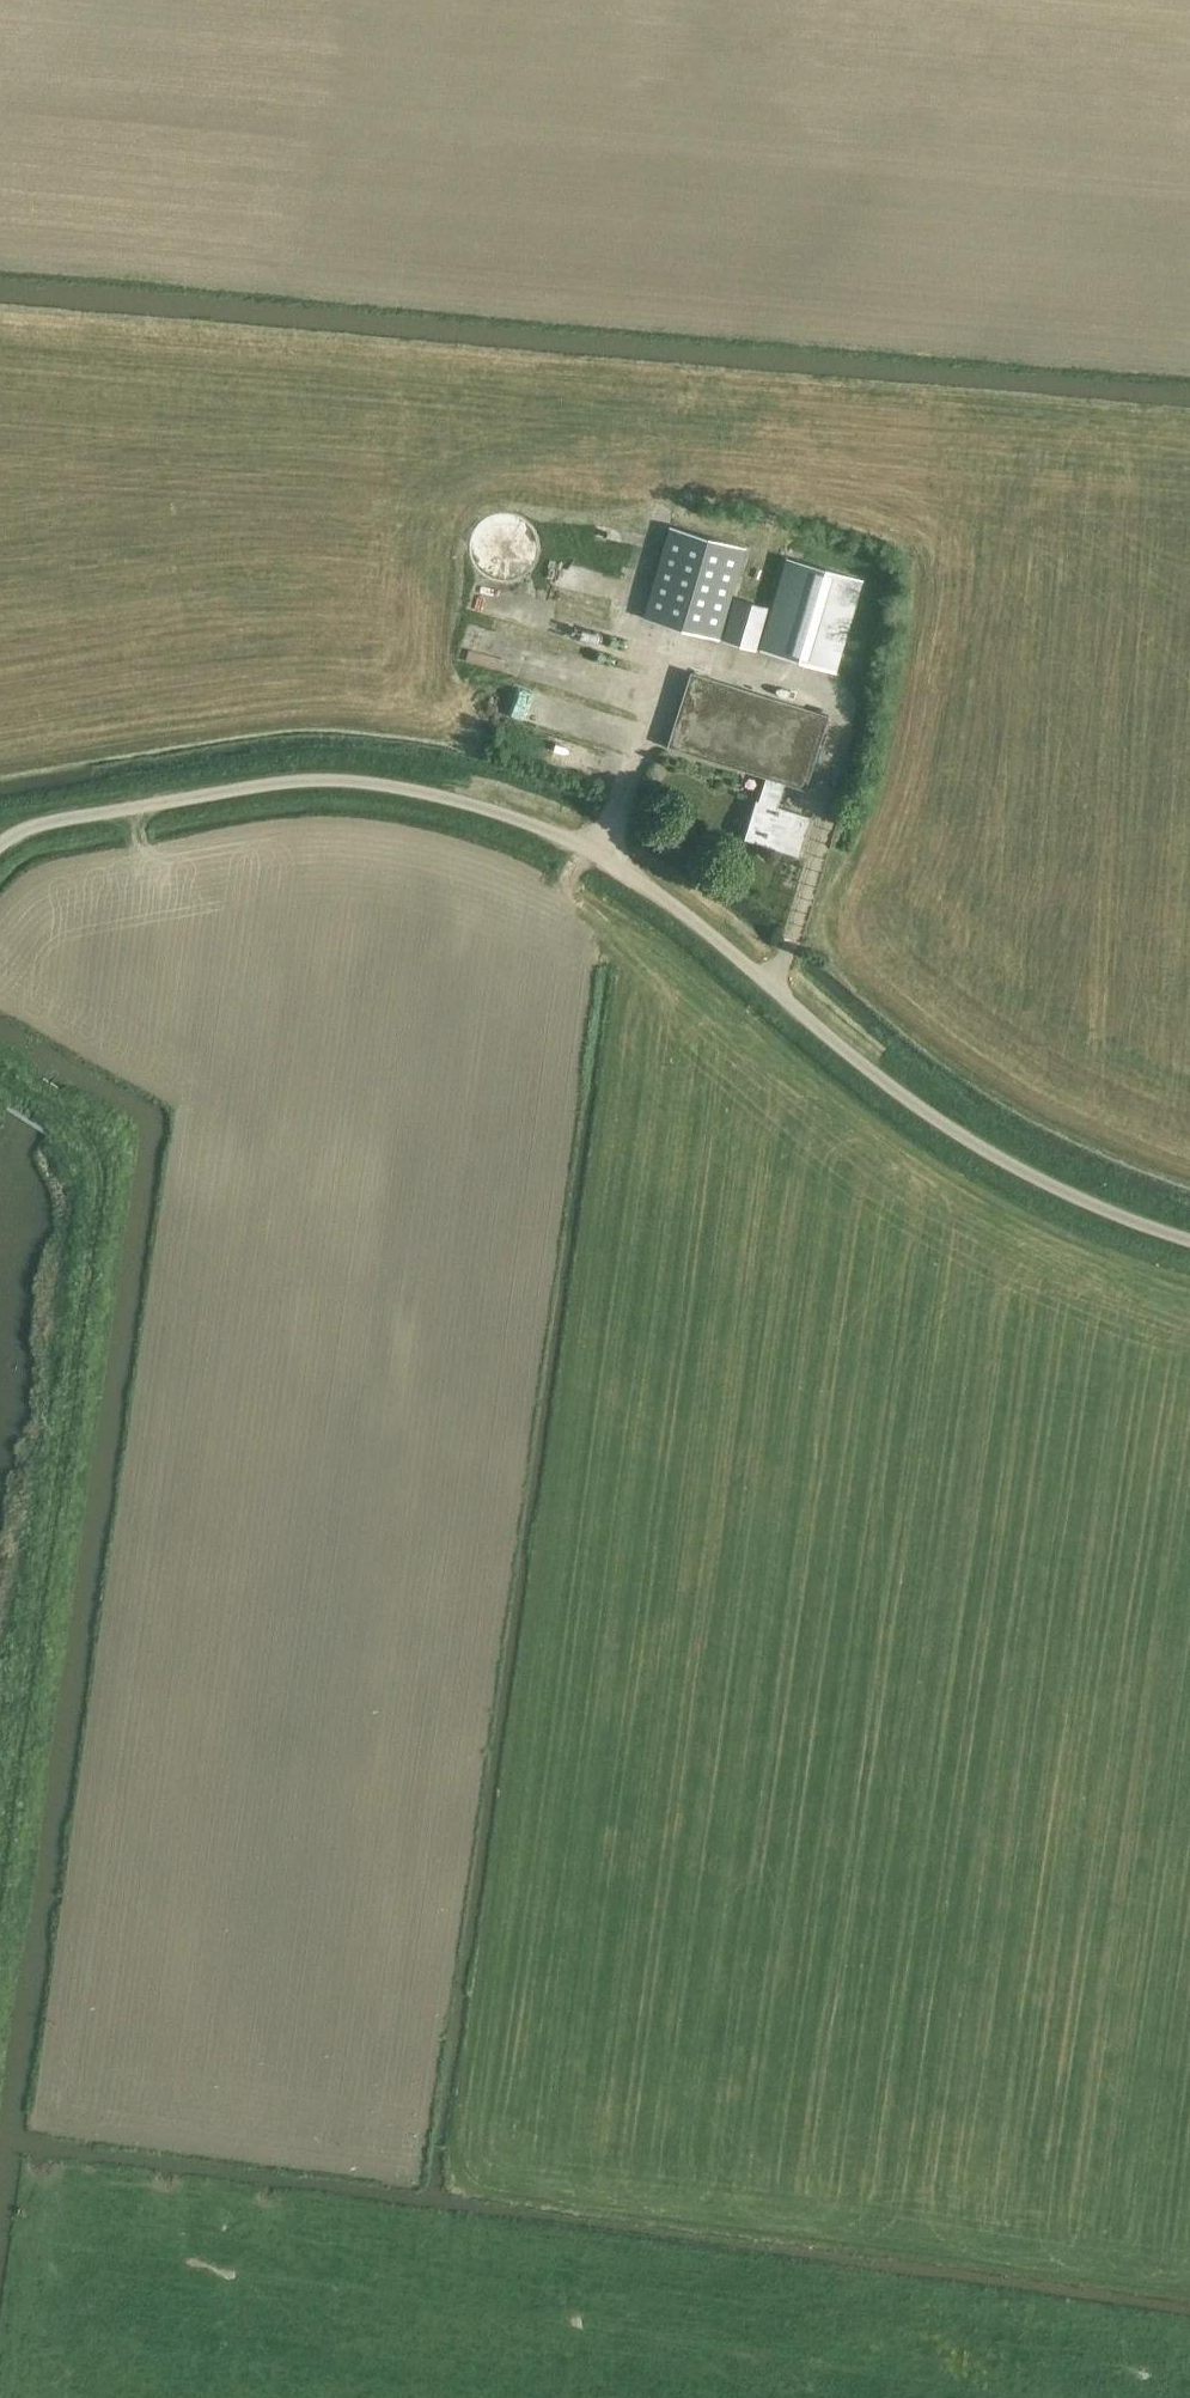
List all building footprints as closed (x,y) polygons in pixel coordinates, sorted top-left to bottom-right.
[(538,559),(539,548),(538,537),(533,528),(525,520),(515,515),(504,513),(493,515),(483,520),(476,528),(471,537),(469,548),(471,559),(476,569),(483,577),(493,582),(504,584),(515,582),(525,577),(533,569),(538,559)] [(643,617),(720,640),(746,548),(671,526),(643,617)] [(865,580),(797,561),(787,558),(759,652),(837,674),(865,580)] [(725,641),(756,650),(769,607),(736,599),(725,641)] [(829,715),(806,708),(690,672),(675,723),(668,746),(766,777),(759,800),(757,799),(744,838),(746,838),(746,836),(799,853),(798,855),(799,855),(811,817),(778,806),(785,783),(805,790),(829,715)]
